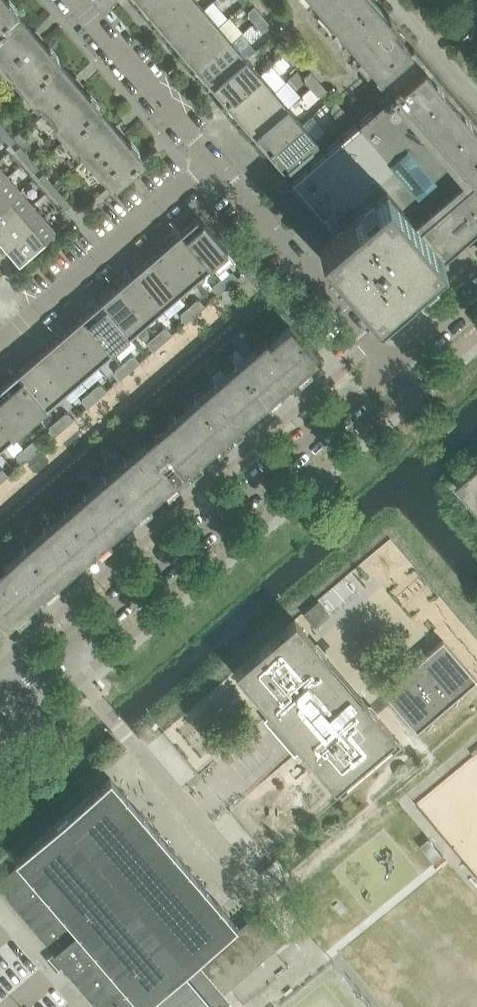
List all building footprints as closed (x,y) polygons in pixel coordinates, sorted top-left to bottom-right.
[(16,11),(14,10),(17,8),(11,0),(0,0),(0,54),(6,61),(36,35),(16,11)] [(180,0),(147,0),(141,5),(155,21),(180,0)] [(204,8),(197,0),(180,0),(155,21),(170,37),(204,8)] [(368,0),(316,0),(319,4),(346,36),(353,44),(379,74),(408,49),(409,48),(392,28),(396,24),(397,23),(388,13),(383,18),(368,0)] [(262,15),(254,5),(248,10),(248,15),(255,22),(262,15)] [(184,54),(218,24),(204,8),(170,37),(184,54)] [(271,24),(262,15),(255,22),(261,29),(265,29),(271,24)] [(198,70),(232,41),(218,24),(184,54),(198,70)] [(77,82),(56,58),(55,57),(58,55),(49,45),(46,47),(36,35),(6,61),(14,70),(11,73),(35,101),(38,98),(47,108),(77,82)] [(291,48),(282,37),(276,42),(277,47),(283,55),(291,48)] [(212,86),(246,57),(232,41),(198,70),(212,86)] [(299,57),(291,48),(283,55),(289,62),(293,62),(299,57)] [(408,49),(379,74),(375,77),(389,94),(291,178),(348,245),(341,251),(343,250),(356,266),(354,267),(355,268),(357,267),(370,282),(369,283),(369,284),(376,278),(390,294),(476,220),(476,128),(408,49)] [(226,103),(260,73),(246,57),(212,86),(226,103)] [(319,80),(310,70),(304,75),(305,80),(311,87),(319,80)] [(240,119),(274,90),(260,73),(226,103),(240,119)] [(327,90),(319,80),(311,87),(317,95),(321,95),(327,90)] [(113,124),(96,105),(96,104),(98,102),(90,92),(87,94),(77,82),(47,108),(54,117),(51,121),(75,149),(79,146),(87,155),(117,129),(113,124)] [(254,136),(288,106),(274,90),(240,119),(254,136)] [(346,112),(337,101),(331,106),(331,110),(338,119),(346,112)] [(268,152),(302,122),(288,106),(254,136),(268,152)] [(283,169),(312,144),(317,140),(302,122),(268,152),(283,169)] [(0,133),(9,144),(15,139),(12,137),(5,129),(0,133)] [(141,157),(136,151),(139,149),(130,139),(127,141),(117,129),(87,155),(112,182),(141,157)] [(19,145),(14,150),(23,160),(29,156),(23,150),(19,145)] [(29,156),(23,160),(32,171),(38,167),(36,165),(29,156)] [(43,172),(38,177),(45,185),(50,181),(43,172)] [(19,190),(7,176),(0,183),(0,206),(19,190)] [(50,181),(45,185),(52,193),(57,189),(53,184),(50,181)] [(57,189),(52,193),(59,201),(64,196),(57,189)] [(31,204),(19,190),(0,206),(0,230),(31,204)] [(64,196),(59,201),(65,209),(70,204),(64,196)] [(42,217),(31,204),(0,230),(0,241),(6,248),(42,217)] [(227,250),(198,216),(180,230),(210,265),(227,250)] [(18,263),(55,231),(42,217),(6,248),(18,263)] [(210,265),(180,230),(164,245),(193,279),(210,265)] [(193,279),(164,245),(148,259),(177,293),(193,279)] [(177,293),(148,259),(131,273),(161,307),(177,293)] [(228,285),(237,277),(232,271),(229,271),(221,278),(228,285)] [(161,307),(131,273),(115,287),(144,321),(161,307)] [(218,294),(228,285),(221,278),(213,284),(213,288),(218,294)] [(144,321),(115,287),(98,301),(128,335),(144,321)] [(195,314),(205,305),(200,299),(196,299),(188,306),(195,314)] [(128,335),(98,301),(82,315),(111,349),(128,335)] [(185,322),(195,314),(188,306),(180,312),(180,316),(185,322)] [(111,349),(82,315),(66,329),(95,363),(111,349)] [(184,466),(204,448),(237,421),(315,353),(289,323),(268,341),(264,336),(254,344),(259,349),(158,436),(154,430),(144,439),(148,444),(8,565),(3,560),(0,563),(0,618),(3,621),(41,589),(106,533),(146,499),(162,485),(174,474),(180,481),(190,472),(184,466)] [(162,342),(172,333),(167,328),(163,327),(155,334),(162,342)] [(95,363),(66,329),(49,343),(79,377),(95,363)] [(152,350),(162,342),(155,334),(148,341),(147,345),(152,350)] [(79,377),(49,343),(32,358),(62,392),(79,377)] [(129,370),(139,362),(134,356),(130,356),(123,362),(129,370)] [(62,392),(32,358),(16,372),(46,406),(62,392)] [(119,378),(129,370),(123,362),(115,369),(115,373),(119,378)] [(16,372),(0,386),(29,420),(46,406),(16,372)] [(97,398),(106,390),(101,384),(97,384),(90,390),(97,398)] [(0,386),(0,419),(13,434),(29,420),(0,386)] [(87,407),(97,398),(90,390),(82,397),(82,401),(87,407)] [(63,427),(73,418),(68,412),(64,412),(57,419),(63,427)] [(0,419),(0,445),(13,434),(0,419)] [(54,435),(63,427),(57,419),(49,425),(49,429),(54,435)] [(31,455),(41,446),(36,441),(32,440),(24,447),(31,455)] [(21,463),(31,455),(24,447),(16,454),(16,458),(21,463)] [(457,485),(476,508),(476,467),(457,485)] [(292,738),(301,748),(341,795),(401,743),(294,619),(234,670),(270,712),(278,722),(273,727),(286,743),(292,738)] [(442,639),(382,691),(416,731),(476,679),(442,639)] [(221,906),(110,777),(14,859),(18,863),(0,879),(0,890),(54,953),(51,955),(60,965),(63,963),(97,1003),(101,1006),(210,1006),(204,1000),(214,991),(216,994),(230,982),(236,977),(269,949),(266,946),(280,934),(260,911),(240,929),(236,923),(221,906)]
